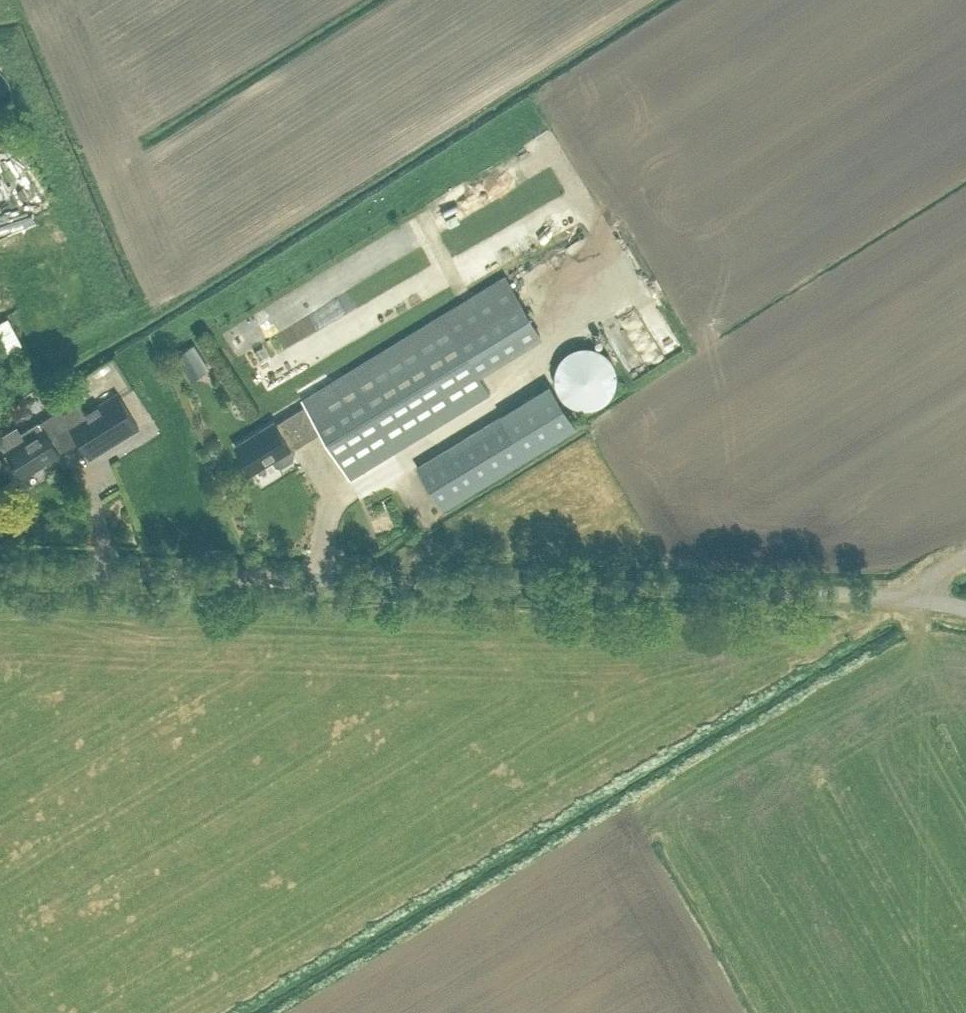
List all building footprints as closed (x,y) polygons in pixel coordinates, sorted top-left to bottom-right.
[(21,177),(37,169),(26,145),(9,152),(21,177)] [(457,224),(491,208),(477,180),(444,196),(457,224)] [(9,242),(8,216),(0,217),(0,243),(9,242)] [(291,446),(321,428),(351,477),(491,390),(478,370),(541,332),(505,273),(302,398),(306,403),(277,421),(275,418),(235,443),(253,471),(274,458),(278,464),(282,465),(295,457),(296,453),(291,446)] [(0,320),(0,333),(9,350),(26,341),(13,314),(0,320)] [(556,364),(555,369),(554,373),(554,378),(555,382),(556,387),(558,391),(561,396),(564,399),(569,402),(573,404),(577,405),(582,406),(586,407),(591,406),(596,405),(600,403),(604,401),(607,398),(610,395),(612,392),(614,389),(615,386),(616,382),(616,373),(615,369),(614,365),(612,360),(609,356),(606,352),(603,349),(598,347),(593,345),(588,344),(583,344),(578,345),(571,348),(566,351),(562,354),(559,358),(556,364)] [(213,368),(202,345),(183,355),(195,377),(213,368)] [(416,465),(443,509),(577,427),(549,381),(416,465)] [(40,419),(44,425),(6,449),(23,475),(55,455),(56,457),(61,454),(58,448),(79,436),(91,456),(139,426),(118,392),(87,411),(80,401),(64,411),(60,407),(40,419)] [(31,406),(37,415),(58,402),(52,393),(31,406)]
